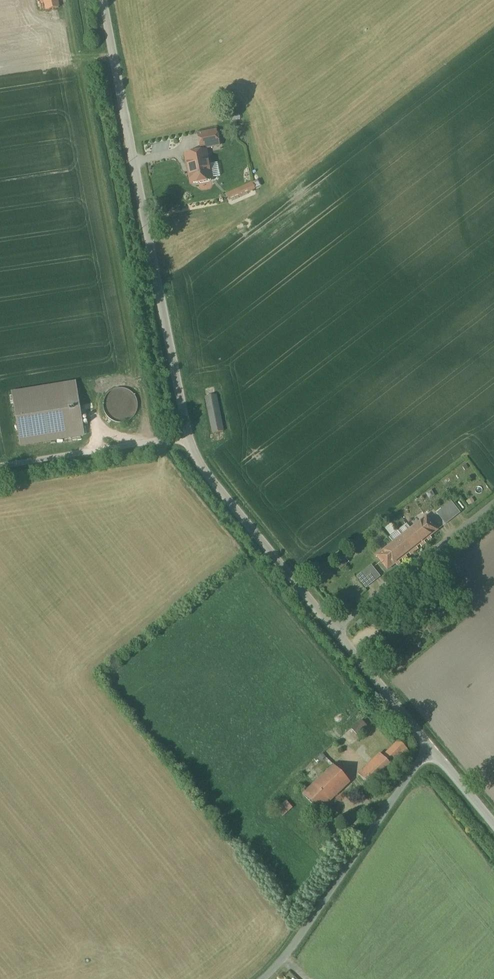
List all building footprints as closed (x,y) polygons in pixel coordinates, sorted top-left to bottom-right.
[(47,11),(59,8),(57,0),(44,0),(47,11)] [(216,132),(198,135),(201,150),(219,146),(216,132)] [(206,152),(186,156),(191,183),(192,183),(195,185),(199,184),(200,182),(211,179),(206,152)] [(252,184),(228,194),(230,200),(254,189),(252,184)] [(44,388),(12,393),(21,446),(84,435),(79,407),(48,412),(44,388)] [(136,412),(138,406),(136,399),(132,394),(127,390),(120,389),(114,390),(108,394),(105,400),(104,406),(105,413),(109,418),(114,422),(121,423),(127,422),(133,418),(136,412)] [(216,395),(206,397),(213,434),(223,432),(216,395)] [(396,522),(405,534),(398,540),(389,528),(378,537),(387,548),(377,556),(387,570),(437,531),(427,517),(416,525),(407,514),(396,522)] [(383,758),(380,755),(358,775),(372,790),(410,753),(399,742),(383,758)] [(316,782),(333,800),(350,783),(333,765),(316,782)] [(333,800),(316,782),(302,795),(320,813),(333,800)] [(291,808),(286,802),(278,809),(283,815),(291,808)]
